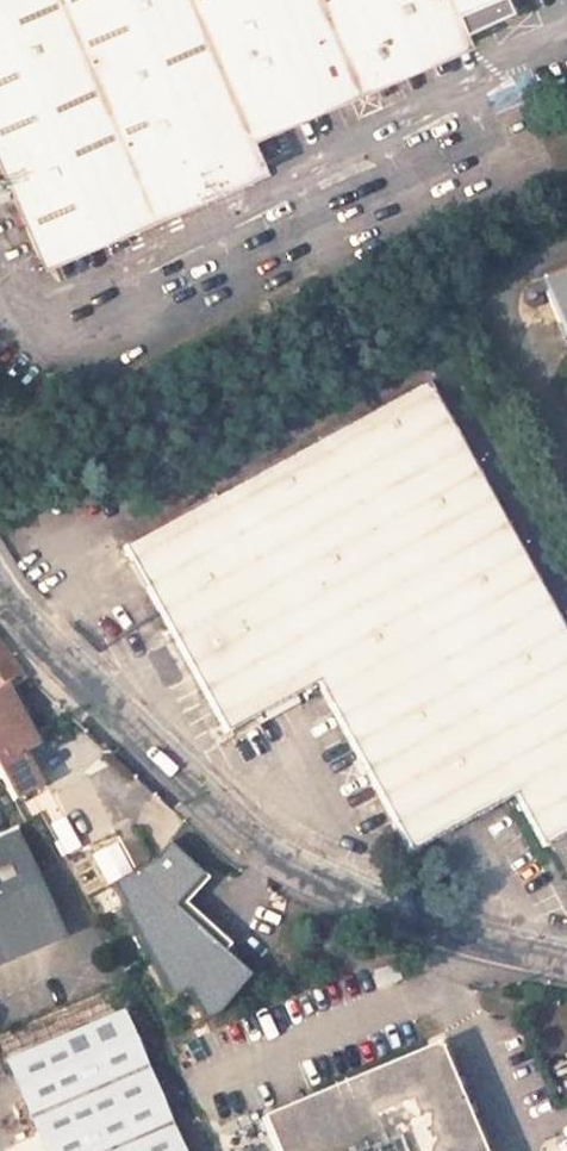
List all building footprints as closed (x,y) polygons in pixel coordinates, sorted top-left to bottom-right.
[(41,266),(263,172),(247,134),(471,40),(455,2),(459,0),(0,0),(0,170),(41,266)] [(540,280),(566,344),(566,269),(540,280)] [(124,548),(225,732),(316,683),(409,852),(514,795),(543,847),(566,834),(566,640),(426,382),(124,548)] [(3,690),(5,692),(22,677),(0,650),(0,692),(3,690)] [(12,801),(39,786),(22,753),(30,748),(0,694),(0,778),(12,801)] [(132,868),(85,777),(56,792),(87,851),(91,848),(113,887),(136,873),(132,868)] [(29,944),(24,933),(51,922),(10,826),(0,831),(0,956),(29,944)] [(116,836),(132,868),(139,864),(148,860),(132,828),(130,830),(116,836)] [(199,873),(164,846),(136,873),(113,887),(167,996),(183,987),(203,1017),(250,976),(171,901),(199,873)] [(108,898),(82,852),(66,861),(91,907),(108,898)] [(117,1015),(9,1061),(48,1150),(177,1150),(117,1015)] [(256,1121),(269,1150),(478,1150),(432,1045),(256,1121)] [(553,1145),(556,1150),(566,1150),(566,1139),(553,1145)]
